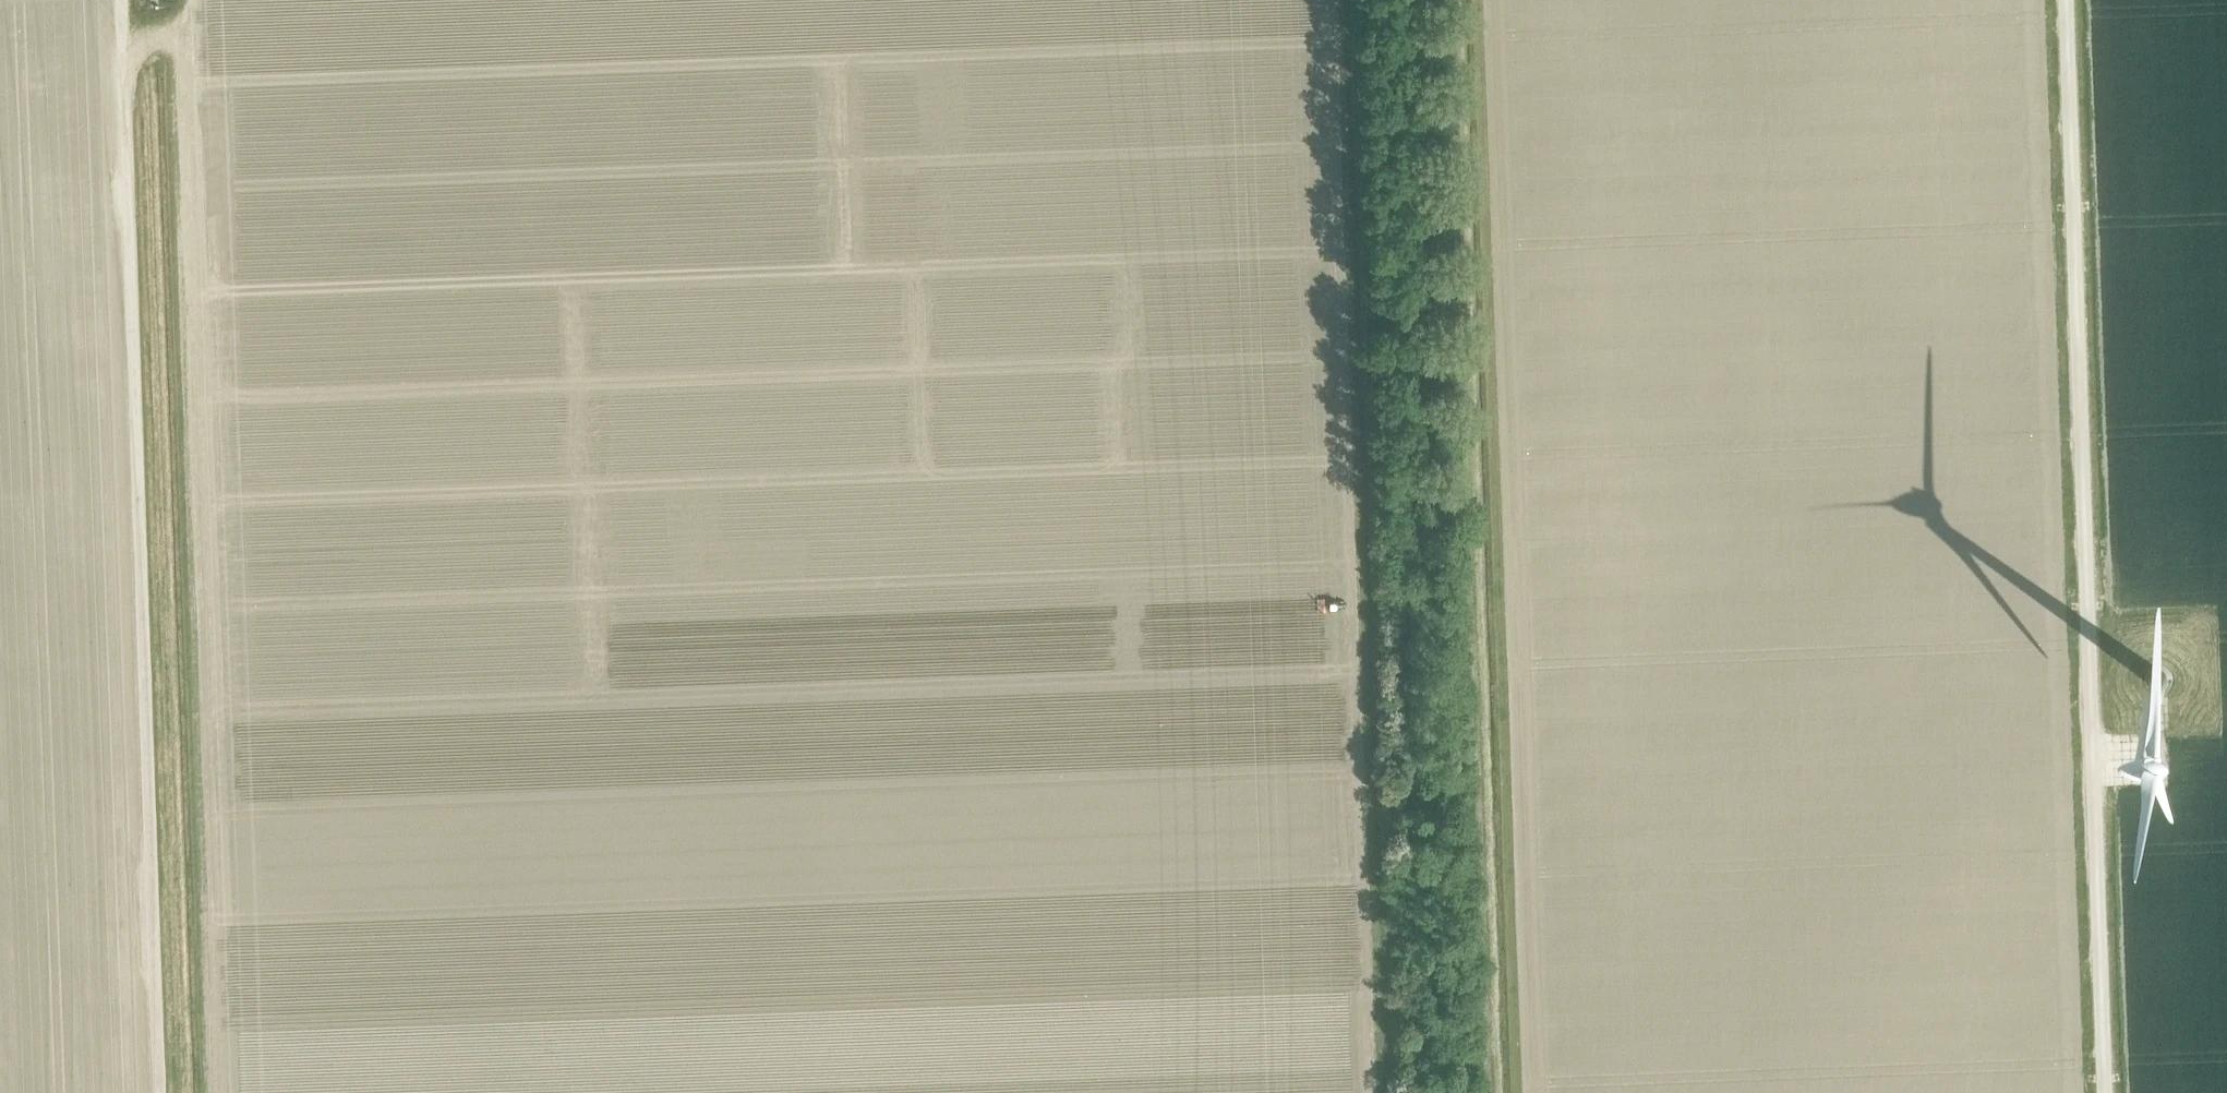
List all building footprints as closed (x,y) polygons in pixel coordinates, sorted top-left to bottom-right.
[(2163,688),(2166,686),(2167,684),(2168,682),(2168,680),(2168,677),(2167,675),(2166,673),(2164,671),(2161,670),(2158,670),(2156,670),(2154,671),(2152,673),(2151,675),(2150,677),(2149,680),(2150,682),(2151,685),(2152,687),(2154,688),(2156,689),(2158,689),(2161,689),(2163,688)]
